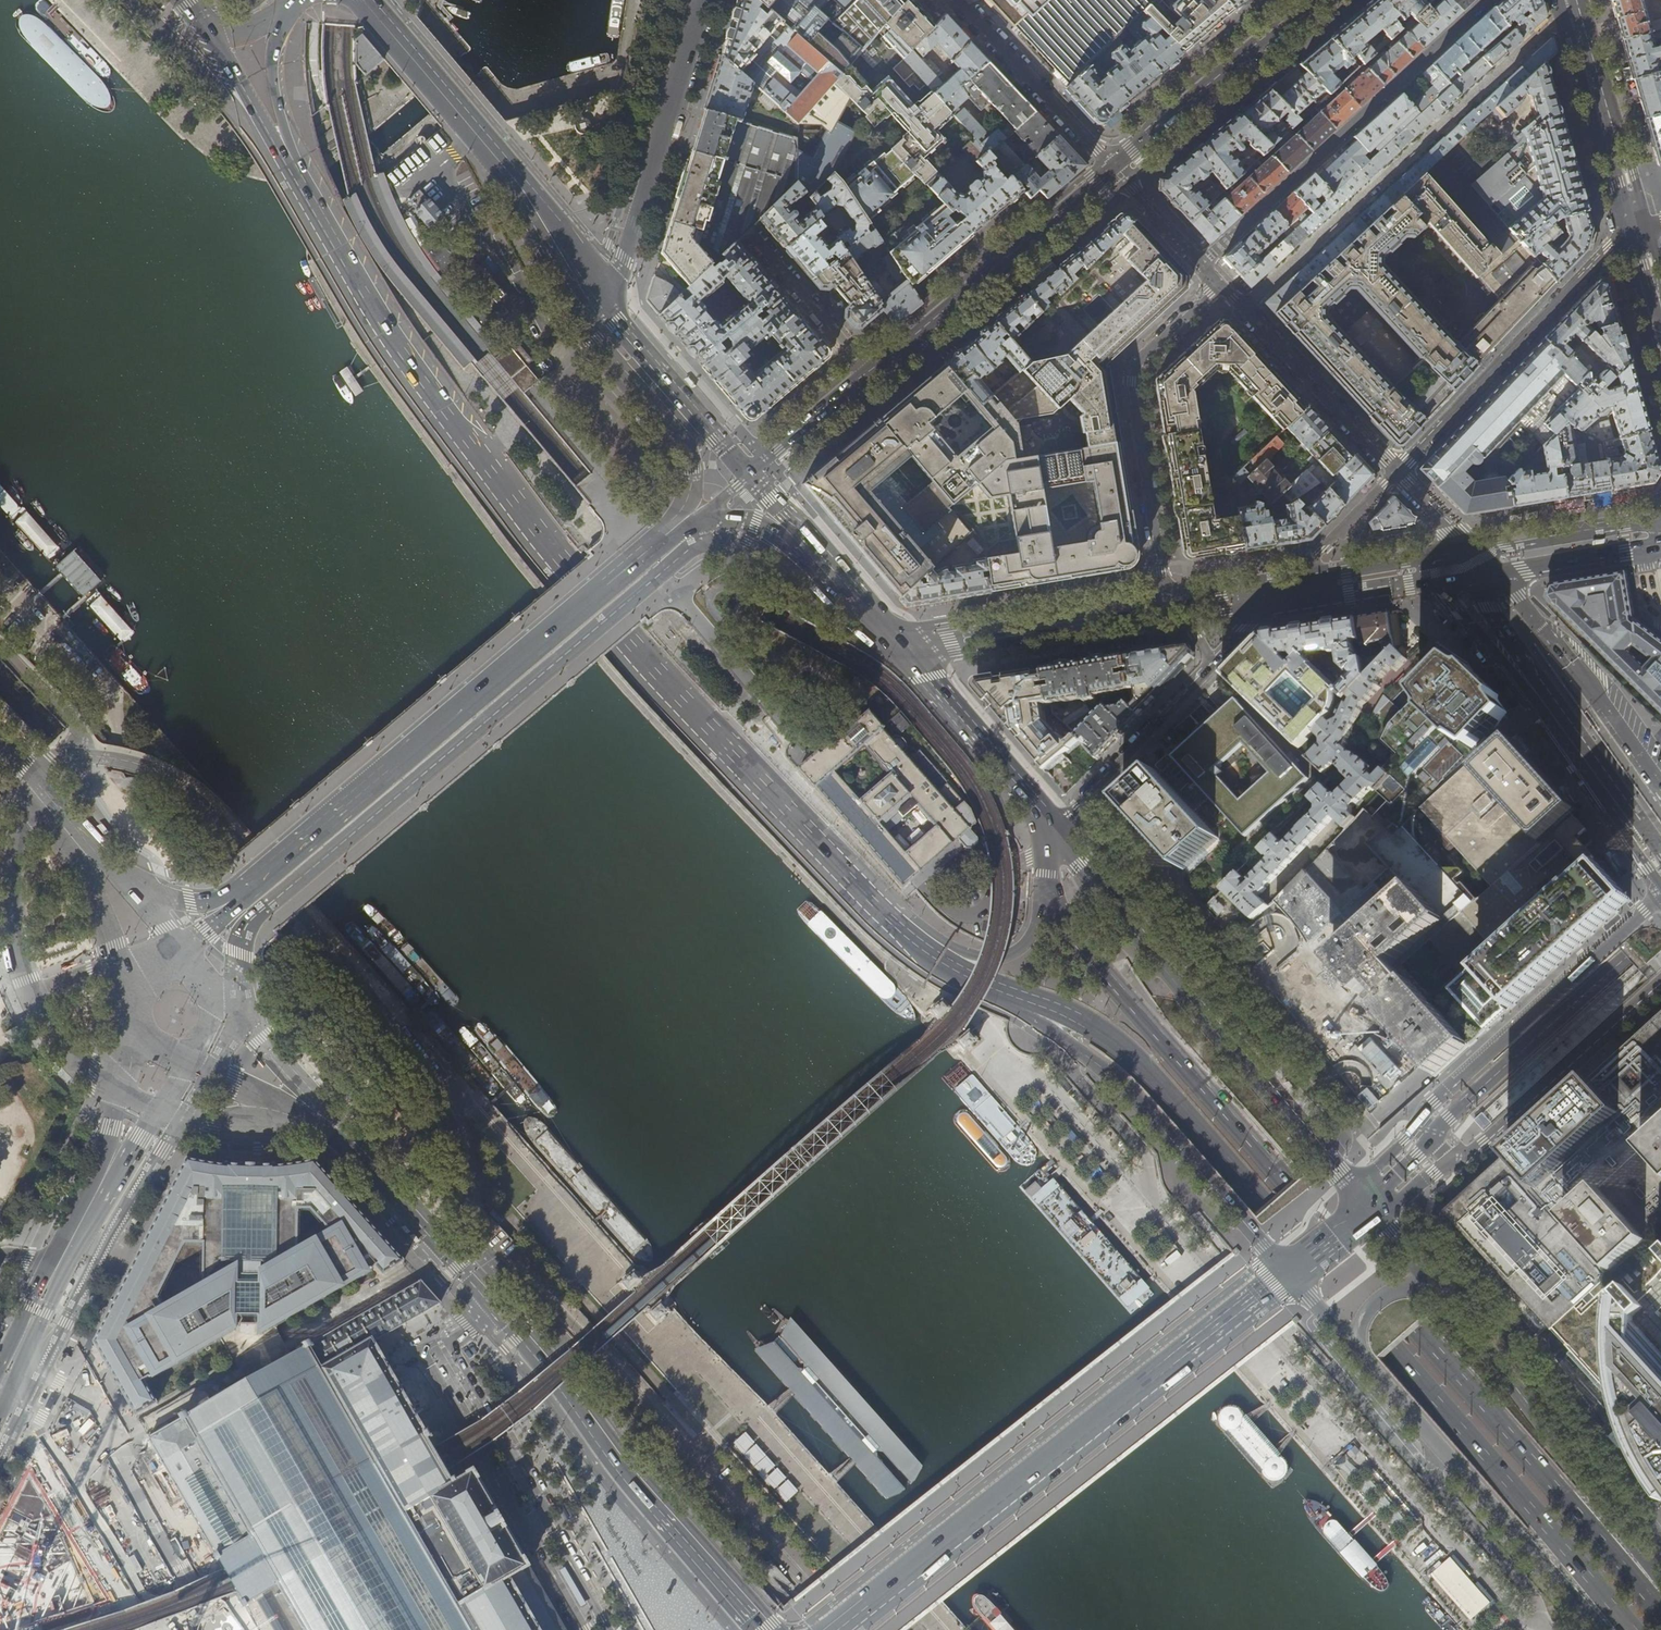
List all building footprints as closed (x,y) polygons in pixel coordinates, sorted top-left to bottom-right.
[(788,27),(757,0),(739,0),(738,2),(726,43),(722,55),(741,73),(756,57),(753,54),(761,45),(769,36),(775,41),(788,27)] [(788,27),(842,74),(850,65),(864,49),(835,23),(856,0),(757,0),(788,27)] [(835,23),(864,49),(878,32),(907,0),(856,0),(835,23)] [(935,26),(929,20),(920,10),(910,0),(907,0),(878,32),(882,36),(880,39),(888,48),(893,48),(895,47),(896,49),(905,58),(904,59),(905,60),(922,41),(935,26)] [(1150,6),(1144,0),(991,0),(997,7),(1006,16),(1002,19),(1007,25),(1011,22),(1015,26),(1011,29),(1017,36),(1021,33),(1029,41),(1060,75),(1064,79),(1060,82),(1066,89),(1070,85),(1088,67),(1098,57),(1116,39),(1126,29),(1143,12),(1150,6)] [(1150,6),(1143,12),(1161,31),(1169,38),(1185,54),(1187,52),(1199,42),(1233,13),(1235,12),(1224,0),(1156,0),(1150,6)] [(1235,12),(1249,0),(1224,0),(1235,12)] [(1384,0),(1376,0),(1353,19),(1330,38),(1359,67),(1360,67),(1363,64),(1374,54),(1379,49),(1403,28),(1405,26),(1402,21),(1384,0)] [(1402,21),(1405,18),(1405,14),(1407,14),(1408,13),(1413,19),(1417,15),(1417,14),(1420,12),(1427,5),(1422,0),(1384,0),(1402,21)] [(1463,10),(1453,0),(1442,0),(1425,15),(1424,14),(1422,15),(1420,12),(1417,14),(1417,15),(1413,19),(1405,26),(1403,28),(1422,48),(1427,43),(1443,29),(1463,10)] [(1463,10),(1474,0),(1453,0),(1463,10)] [(1494,8),(1512,32),(1514,30),(1542,4),(1541,0),(1502,0),(1498,3),(1494,8)] [(1612,1),(1615,12),(1618,22),(1623,41),(1660,30),(1660,19),(1648,23),(1642,0),(1613,0),(1612,1)] [(1546,17),(1542,4),(1514,30),(1521,39),(1535,27),(1546,17)] [(1498,44),(1512,32),(1494,8),(1477,23),(1444,53),(1431,65),(1452,87),(1468,72),(1483,58),(1498,44)] [(1143,12),(1126,29),(1139,42),(1128,51),(1116,39),(1098,57),(1108,70),(1104,74),(1105,75),(1102,77),(1104,80),(1101,83),(1095,76),(1096,74),(1088,67),(1070,85),(1066,89),(1079,103),(1096,121),(1105,122),(1108,120),(1119,110),(1122,107),(1157,78),(1185,54),(1169,38),(1163,43),(1156,35),(1161,31),(1143,12)] [(946,15),(922,41),(905,60),(926,83),(934,92),(944,103),(989,62),(980,52),(962,32),(946,15)] [(756,57),(741,73),(753,83),(764,93),(775,103),(798,123),(834,83),(842,74),(788,27),(775,41),(769,36),(761,45),(753,54),(756,57)] [(1404,65),(1422,48),(1403,28),(1379,49),(1384,54),(1378,59),(1374,54),(1363,64),(1382,85),(1404,65)] [(1514,30),(1512,32),(1498,44),(1506,53),(1511,49),(1521,39),(1514,30)] [(1623,41),(1629,61),(1634,80),(1660,73),(1660,67),(1659,68),(1658,62),(1660,61),(1660,30),(1623,41)] [(383,58),(361,31),(354,36),(354,62),(364,74),(374,65),(383,58)] [(1318,49),(1300,64),(1329,94),(1339,85),(1340,84),(1332,74),(1342,66),(1350,75),(1359,67),(1330,38),(1318,49)] [(1544,63),(1545,63),(1556,52),(1554,45),(1552,38),(1532,57),(1520,68),(1529,78),(1537,70),(1534,66),(1541,60),(1544,63)] [(1498,60),(1506,53),(1498,44),(1483,58),(1491,67),(1498,60)] [(926,83),(905,60),(904,59),(905,58),(896,49),(895,47),(893,48),(895,50),(903,59),(893,69),(909,86),(913,84),(919,90),(926,83)] [(742,121),(753,83),(741,73),(722,55),(713,83),(705,110),(742,121)] [(1483,74),(1491,67),(1483,58),(1468,72),(1475,81),(1483,74)] [(944,103),(953,112),(968,129),(978,140),(988,151),(989,152),(990,153),(1004,140),(1014,132),(1036,112),(1027,103),(1002,75),(989,62),(944,103)] [(1545,63),(1544,63),(1537,70),(1529,78),(1513,92),(1498,106),(1488,115),(1492,118),(1494,117),(1499,123),(1522,102),(1520,100),(1525,95),(1529,97),(1534,116),(1523,127),(1525,130),(1512,144),(1515,147),(1545,120),(1559,115),(1552,87),(1545,63)] [(1284,77),(1269,90),(1296,115),(1313,99),(1316,101),(1315,102),(1317,105),(1329,94),(1300,64),(1284,77)] [(1382,85),(1363,64),(1360,67),(1359,67),(1350,75),(1340,84),(1339,85),(1359,107),(1369,97),(1382,85)] [(937,131),(952,117),(950,115),(953,112),(944,103),(934,92),(932,94),(922,103),(919,101),(917,101),(914,104),(889,78),(885,78),(870,91),(865,86),(854,73),(854,69),(850,65),(842,74),(834,83),(868,114),(865,117),(873,127),(884,118),(886,118),(891,114),(907,132),(903,136),(903,139),(891,149),(913,173),(925,185),(938,174),(926,160),(925,160),(923,158),(942,141),(942,137),(937,131)] [(1442,96),(1452,87),(1431,65),(1422,74),(1414,81),(1403,91),(1389,104),(1387,105),(1363,127),(1353,137),(1368,153),(1368,154),(1372,150),(1369,147),(1371,144),(1375,149),(1369,154),(1370,155),(1373,159),(1376,156),(1391,142),(1407,128),(1422,114),(1423,113),(1437,100),(1442,96)] [(1513,92),(1529,78),(1520,68),(1513,74),(1505,82),(1513,92)] [(868,84),(854,69),(854,73),(865,86),(868,84)] [(1468,88),(1475,81),(1468,72),(1452,87),(1460,95),(1468,88)] [(1634,80),(1645,119),(1660,115),(1660,73),(1634,80)] [(1498,106),(1513,92),(1505,82),(1498,89),(1490,96),(1498,106)] [(834,174),(864,117),(865,117),(868,114),(834,83),(798,123),(798,138),(797,182),(797,183),(806,193),(809,196),(810,198),(816,191),(827,181),(834,174)] [(1359,107),(1339,85),(1329,94),(1317,105),(1315,107),(1335,129),(1345,119),(1359,107)] [(1452,87),(1442,96),(1437,100),(1445,109),(1453,102),(1460,95),(1452,87)] [(1300,120),(1296,115),(1269,90),(1253,103),(1239,115),(1272,146),(1292,128),(1300,120)] [(922,103),(932,94),(930,92),(919,101),(922,103)] [(770,108),(775,103),(764,93),(759,99),(770,108)] [(1488,115),(1498,106),(1490,96),(1483,102),(1474,110),(1483,120),(1488,115)] [(1445,109),(1437,100),(1423,113),(1422,114),(1430,123),(1438,116),(1445,109)] [(1315,107),(1300,120),(1292,128),(1312,150),(1322,140),(1335,129),(1315,107)] [(798,138),(742,121),(705,110),(699,128),(692,151),(797,182),(798,138)] [(1112,124),(1123,115),(1119,110),(1108,120),(1112,124)] [(1468,134),(1483,120),(1474,110),(1468,116),(1459,124),(1468,134)] [(1046,199),(1086,166),(1075,153),(1070,147),(1059,135),(1048,122),(1036,112),(1014,132),(1050,170),(1040,179),(1004,140),(990,153),(996,160),(995,160),(1010,176),(1011,176),(1020,186),(1025,182),(1030,189),(1026,193),(1030,198),(1030,199),(1046,199)] [(1430,123),(1422,114),(1407,128),(1415,137),(1422,130),(1430,123)] [(1268,150),(1272,146),(1239,115),(1217,134),(1185,160),(1161,181),(1160,190),(1173,204),(1190,222),(1206,206),(1210,203),(1199,190),(1196,189),(1196,190),(1194,189),(1191,188),(1191,186),(1193,184),(1195,185),(1202,179),(1203,180),(1208,176),(1208,173),(1210,172),(1210,173),(1212,172),(1226,188),(1244,172),(1239,166),(1240,163),(1236,158),(1232,158),(1231,156),(1231,155),(1231,154),(1237,149),(1239,152),(1242,152),(1244,150),(1244,148),(1242,145),(1246,141),(1250,142),(1249,145),(1254,150),(1257,149),(1262,155),(1268,150)] [(1571,156),(1559,115),(1545,120),(1515,147),(1506,155),(1513,160),(1522,171),(1516,176),(1516,180),(1519,183),(1514,187),(1495,165),(1470,188),(1490,210),(1496,205),(1503,213),(1497,218),(1517,240),(1524,248),(1558,219),(1586,211),(1580,188),(1571,156)] [(1645,119),(1648,128),(1651,139),(1658,166),(1660,166),(1660,115),(1645,119)] [(1452,148),(1468,134),(1459,124),(1455,128),(1444,138),(1452,148)] [(1292,128),(1272,146),(1268,150),(1287,172),(1299,162),(1312,150),(1292,128)] [(1415,137),(1407,128),(1391,142),(1400,151),(1407,144),(1415,137)] [(965,151),(978,140),(968,129),(956,140),(965,151)] [(332,132),(319,136),(324,153),(338,148),(332,132)] [(1363,157),(1368,153),(1353,137),(1333,155),(1313,173),(1333,195),(1346,184),(1361,170),(1373,159),(1370,155),(1366,160),(1363,157)] [(1443,157),(1452,148),(1444,138),(1438,143),(1429,152),(1438,162),(1443,157)] [(988,151),(978,140),(965,151),(975,162),(978,160),(988,151)] [(1400,151),(1391,142),(1376,156),(1384,165),(1392,158),(1400,151)] [(911,175),(913,173),(891,149),(886,154),(884,152),(873,161),(872,161),(871,162),(866,167),(854,177),(846,184),(844,185),(867,219),(878,210),(875,206),(880,202),(887,196),(889,194),(895,189),(902,183),(911,175)] [(1287,172),(1268,150),(1262,155),(1257,160),(1251,166),(1244,172),(1226,188),(1222,192),(1220,194),(1241,215),(1249,207),(1275,184),(1287,172)] [(797,183),(797,182),(692,151),(687,167),(677,201),(671,221),(701,230),(699,239),(719,257),(722,255),(737,241),(757,221),(760,218),(797,183)] [(996,160),(990,153),(989,152),(979,160),(976,162),(984,172),(983,174),(983,175),(984,176),(985,177),(979,183),(977,182),(975,182),(970,186),(969,188),(970,190),(964,196),(963,195),(961,194),(959,194),(958,195),(938,174),(925,185),(944,204),(963,225),(964,224),(973,233),(998,212),(1005,206),(1024,190),(1020,186),(1011,176),(1010,176),(995,160),(996,160)] [(1427,171),(1438,162),(1429,152),(1424,156),(1413,166),(1422,176),(1427,171)] [(1376,156),(1373,159),(1361,170),(1369,179),(1377,172),(1384,165),(1376,156)] [(1251,166),(1257,160),(1254,157),(1248,162),(1251,166)] [(1407,190),(1422,176),(1413,166),(1405,173),(1398,180),(1407,190)] [(1362,186),(1369,179),(1361,170),(1346,184),(1354,193),(1362,186)] [(1503,253),(1454,202),(1427,171),(1422,176),(1407,190),(1401,196),(1418,214),(1414,218),(1423,227),(1427,223),(1428,224),(1431,221),(1480,274),(1503,298),(1462,339),(1458,344),(1477,363),(1497,341),(1541,295),(1554,282),(1540,266),(1533,257),(1524,248),(1517,240),(1503,253)] [(1302,184),(1293,192),(1308,207),(1311,211),(1313,213),(1316,211),(1320,207),(1313,200),(1315,198),(1316,198),(1319,196),(1319,194),(1326,202),(1330,198),(1333,195),(1313,173),(1302,184)] [(816,191),(810,198),(813,202),(816,206),(821,214),(840,202),(855,224),(854,228),(851,230),(849,228),(836,236),(837,238),(841,244),(847,241),(849,245),(844,248),(846,251),(852,261),(861,256),(859,253),(872,245),(874,247),(882,242),(881,240),(873,229),(869,232),(867,229),(867,224),(869,222),(867,219),(844,185),(843,183),(834,174),(827,181),(832,186),(832,189),(820,197),(816,191)] [(846,184),(854,177),(852,174),(844,181),(846,184)] [(904,186),(914,178),(911,175),(902,183),(904,186)] [(1401,196),(1407,190),(1398,180),(1391,187),(1383,194),(1392,204),(1401,196)] [(823,217),(821,214),(816,206),(799,221),(795,217),(796,216),(797,215),(797,214),(796,212),(795,212),(793,212),(789,207),(806,193),(797,183),(760,218),(776,237),(786,248),(823,217)] [(1348,199),(1354,193),(1346,184),(1333,195),(1330,198),(1338,207),(1348,199)] [(891,197),(897,193),(895,189),(889,194),(891,197)] [(1220,194),(1222,192),(1219,189),(1211,196),(1214,199),(1217,196),(1220,194)] [(1303,212),(1308,207),(1293,192),(1284,201),(1273,210),(1293,232),(1300,226),(1308,218),(1303,212)] [(444,217),(428,197),(425,199),(419,193),(409,201),(415,208),(413,210),(430,229),(444,217)] [(1241,215),(1220,194),(1217,196),(1221,202),(1211,211),(1206,206),(1190,222),(1198,230),(1210,244),(1225,230),(1241,215)] [(1377,218),(1392,204),(1383,194),(1376,200),(1368,208),(1377,218)] [(882,205),(889,199),(887,196),(880,202),(882,205)] [(1324,367),(1345,389),(1365,411),(1386,434),(1397,445),(1401,445),(1426,420),(1430,416),(1456,389),(1463,382),(1479,366),(1477,363),(1458,344),(1462,339),(1387,262),(1409,241),(1411,236),(1412,237),(1423,227),(1414,218),(1418,214),(1401,196),(1392,204),(1377,218),(1362,232),(1346,246),(1331,260),(1316,274),(1301,288),(1274,313),(1286,326),(1304,346),(1324,367)] [(1330,198),(1326,202),(1320,207),(1316,211),(1323,221),(1329,216),(1338,207),(1330,198)] [(973,233),(964,224),(963,225),(944,204),(938,208),(931,214),(929,216),(923,221),(915,228),(913,229),(914,231),(910,234),(909,232),(907,233),(905,230),(901,226),(881,240),(882,242),(889,252),(907,279),(907,280),(911,286),(912,285),(942,259),(967,239),(973,233)] [(1362,232),(1377,218),(1368,208),(1359,216),(1353,222),(1362,232)] [(1263,220),(1253,228),(1273,250),(1277,246),(1282,242),(1277,237),(1282,231),(1288,237),(1293,232),(1273,210),(1268,215),(1263,220)] [(1316,211),(1313,213),(1311,216),(1308,218),(1300,226),(1308,235),(1315,228),(1323,221),(1316,211)] [(1544,256),(1546,256),(1548,258),(1540,266),(1554,282),(1570,267),(1587,250),(1592,229),(1589,219),(1586,211),(1558,219),(1524,248),(1533,257),(1541,250),(1541,253),(1542,255),(1544,256)] [(1092,239),(1089,241),(1099,254),(1136,219),(1134,217),(1131,214),(1123,213),(1092,239)] [(844,248),(841,244),(837,238),(828,246),(820,237),(818,237),(817,238),(816,235),(828,224),(823,217),(786,248),(795,259),(812,279),(846,251),(844,248)] [(1068,398),(1082,413),(1080,416),(1082,432),(1085,432),(1088,447),(1121,442),(1117,420),(1111,386),(1108,363),(1119,352),(1150,324),(1178,299),(1195,283),(1179,265),(1162,247),(1147,231),(1136,219),(1099,254),(1070,283),(1048,304),(1041,312),(1012,340),(1030,362),(1019,372),(1005,384),(993,394),(1016,420),(1051,414),(1068,398)] [(717,260),(719,257),(699,239),(701,230),(671,221),(663,247),(661,253),(689,286),(717,260)] [(1346,246),(1362,232),(1353,222),(1345,229),(1337,236),(1346,246)] [(914,231),(913,229),(915,228),(912,224),(905,230),(907,233),(909,232),(910,234),(914,231)] [(1300,226),(1293,232),(1288,237),(1284,240),(1293,249),(1299,243),(1308,235),(1300,226)] [(1242,279),(1273,250),(1253,228),(1236,244),(1222,257),(1232,268),(1242,279)] [(1331,260),(1346,246),(1337,236),(1329,244),(1322,250),(1331,260)] [(489,329),(499,321),(509,313),(501,303),(509,297),(489,273),(451,245),(448,250),(439,243),(432,238),(423,245),(433,261),(447,279),(455,269),(485,292),(472,309),(489,329)] [(451,245),(442,238),(439,243),(448,250),(451,245)] [(1284,240),(1282,242),(1277,246),(1286,255),(1288,253),(1293,249),(1284,240)] [(737,241),(722,255),(725,259),(720,263),(717,260),(689,286),(686,289),(691,294),(688,297),(683,301),(679,296),(659,315),(680,338),(702,365),(763,314),(760,310),(765,306),(768,310),(784,296),(778,289),(771,281),(765,274),(737,241)] [(1070,283),(1099,254),(1089,241),(1061,265),(1058,268),(1070,283)] [(1277,246),(1273,250),(1242,279),(1247,284),(1251,288),(1272,268),(1286,255),(1277,246)] [(1316,274),(1331,260),(1322,250),(1315,257),(1307,264),(1316,274)] [(859,271),(852,261),(846,251),(812,279),(820,289),(827,290),(829,292),(829,295),(829,297),(830,299),(831,301),(833,304),(834,306),(838,307),(840,308),(844,309),(845,311),(845,318),(852,327),(861,328),(872,318),(882,309),(880,306),(882,305),(859,271)] [(901,283),(907,279),(889,252),(884,256),(901,283)] [(1301,288),(1316,274),(1307,264),(1298,273),(1292,278),(1301,288)] [(1070,283),(1058,268),(1030,292),(1027,294),(1041,312),(1048,304),(1070,283)] [(918,296),(911,286),(907,280),(888,296),(864,269),(859,271),(882,305),(880,306),(882,309),(896,325),(909,314),(922,303),(918,296)] [(658,312),(659,315),(679,296),(682,294),(674,286),(665,281),(654,276),(647,299),(649,303),(658,312)] [(1274,313),(1301,288),(1292,278),(1283,286),(1279,290),(1266,302),(1265,303),(1269,308),(1274,313)] [(1569,312),(1544,338),(1565,359),(1571,352),(1563,344),(1574,334),(1576,336),(1574,339),(1579,344),(1592,331),(1592,330),(1618,323),(1615,312),(1612,302),(1607,282),(1599,280),(1569,312)] [(996,321),(1006,333),(1009,337),(1012,340),(1041,312),(1027,294),(1023,298),(996,321)] [(763,314),(702,365),(725,393),(746,417),(755,418),(762,412),(781,397),(791,388),(800,380),(822,362),(825,359),(827,358),(827,349),(794,308),(786,299),(784,296),(768,310),(763,314)] [(1231,322),(1228,318),(1225,318),(1224,317),(1220,318),(1216,322),(1220,325),(1221,324),(1223,324),(1224,325),(1227,326),(1231,322)] [(1000,338),(1006,333),(996,321),(977,336),(971,342),(993,369),(998,364),(999,364),(1000,362),(1000,361),(999,360),(1005,356),(1019,372),(1030,362),(1012,340),(1009,337),(1003,342),(1000,338)] [(1283,378),(1231,322),(1227,326),(1224,325),(1223,324),(1221,324),(1220,325),(1216,322),(1171,364),(1155,379),(1157,395),(1162,425),(1169,466),(1175,505),(1182,546),(1183,552),(1186,552),(1191,556),(1191,558),(1213,555),(1245,550),(1243,541),(1239,515),(1214,518),(1192,390),(1215,370),(1229,372),(1283,430),(1286,427),(1309,406),(1302,399),(1283,378)] [(1592,331),(1579,344),(1571,352),(1565,359),(1557,366),(1579,388),(1590,400),(1602,388),(1595,381),(1601,376),(1600,378),(1600,380),(1601,382),(1605,386),(1629,361),(1626,348),(1618,323),(1592,330),(1592,331)] [(487,349),(525,393),(530,389),(539,381),(526,365),(532,360),(509,333),(496,345),(495,343),(491,346),(487,349)] [(1425,474),(1445,495),(1464,514),(1484,511),(1512,506),(1507,478),(1518,468),(1526,460),(1527,461),(1542,447),(1554,435),(1543,424),(1579,388),(1557,366),(1565,359),(1544,338),(1523,360),(1516,368),(1497,388),(1471,415),(1461,426),(1447,441),(1420,469),(1425,474)] [(964,347),(946,363),(956,375),(960,371),(963,375),(959,379),(980,405),(990,396),(991,395),(977,378),(982,375),(983,376),(985,376),(993,369),(971,342),(964,347)] [(1629,361),(1605,386),(1602,388),(1590,400),(1579,388),(1543,424),(1554,435),(1566,423),(1602,443),(1611,441),(1613,440),(1608,421),(1598,424),(1592,429),(1589,425),(1607,409),(1607,408),(1611,407),(1620,438),(1649,430),(1639,397),(1629,361)] [(946,363),(941,367),(938,370),(895,405),(879,419),(910,455),(929,477),(952,504),(977,483),(979,485),(1007,461),(1022,458),(1016,423),(1014,420),(1016,420),(993,394),(991,395),(990,396),(980,405),(959,379),(956,375),(946,363)] [(1284,480),(1272,468),(1273,466),(1267,460),(1284,444),(1277,436),(1233,477),(1254,498),(1255,499),(1257,501),(1264,503),(1267,503),(1275,503),(1282,504),(1285,504),(1293,501),(1297,498),(1316,485),(1320,483),(1323,481),(1331,475),(1354,454),(1332,431),(1326,425),(1309,406),(1286,427),(1296,438),(1293,440),(1299,446),(1302,444),(1312,455),(1308,458),(1312,462),(1306,467),(1308,468),(1292,484),(1285,479),(1284,480)] [(916,489),(897,467),(910,455),(879,419),(872,425),(865,431),(848,446),(802,484),(804,485),(818,493),(830,501),(839,508),(844,514),(848,518),(853,524),(857,531),(862,540),(864,548),(865,555),(865,558),(876,571),(899,598),(932,568),(968,535),(970,533),(973,530),(952,504),(929,477),(916,489)] [(1567,474),(1561,475),(1565,498),(1585,495),(1610,491),(1602,443),(1566,423),(1554,435),(1560,467),(1565,466),(1567,469),(1567,474)] [(1655,454),(1649,430),(1620,438),(1614,440),(1616,447),(1622,446),(1624,453),(1622,454),(1621,456),(1618,457),(1617,454),(1616,453),(1614,454),(1611,441),(1602,443),(1610,491),(1632,487),(1654,484),(1660,472),(1655,454)] [(1560,467),(1554,435),(1542,447),(1545,469),(1544,467),(1543,466),(1542,466),(1541,466),(1540,467),(1538,469),(1538,470),(1539,473),(1531,474),(1530,471),(1521,471),(1521,472),(1519,473),(1518,469),(1518,468),(1507,478),(1512,506),(1536,502),(1565,498),(1561,475),(1554,476),(1553,468),(1560,467)] [(973,540),(983,551),(983,552),(985,558),(988,578),(990,592),(1013,588),(1025,586),(1062,580),(1106,573),(1124,570),(1122,565),(1126,564),(1128,562),(1131,560),(1132,558),(1133,555),(1134,554),(1139,554),(1137,544),(1132,511),(1127,483),(1122,452),(1121,442),(1088,447),(1022,458),(1007,461),(979,485),(990,498),(1008,495),(1014,529),(1000,541),(996,541),(989,548),(973,530),(970,533),(968,535),(973,540)] [(1356,454),(1355,455),(1354,454),(1331,475),(1323,481),(1325,484),(1328,487),(1343,506),(1346,503),(1373,475),(1367,468),(1368,467),(1356,454)] [(1252,501),(1254,498),(1233,477),(1233,478),(1237,503),(1241,502),(1240,498),(1249,497),(1252,501)] [(1322,492),(1320,491),(1321,490),(1316,485),(1297,498),(1324,525),(1340,508),(1343,506),(1328,487),(1322,492)] [(1370,522),(1374,529),(1395,526),(1409,524),(1412,515),(1406,509),(1405,508),(1393,497),(1387,504),(1370,522)] [(1293,501),(1285,504),(1287,517),(1270,520),(1274,545),(1278,545),(1310,539),(1323,527),(1324,525),(1297,498),(1293,501)] [(1268,509),(1267,503),(1264,503),(1257,501),(1255,499),(1254,504),(1237,507),(1239,515),(1243,541),(1245,550),(1270,546),(1274,545),(1270,520),(1269,516),(1263,516),(1262,510),(1268,509)] [(1525,515),(1525,520),(1526,520),(1527,519),(1528,519),(1529,519),(1530,519),(1532,519),(1534,519),(1535,518),(1536,518),(1537,517),(1537,516),(1537,514),(1537,512),(1538,512),(1538,511),(1537,511),(1536,512),(1535,512),(1534,512),(1533,512),(1530,512),(1528,513),(1527,513),(1526,513),(1526,514),(1525,514),(1525,515)] [(857,531),(853,524),(848,518),(844,514),(835,522),(865,558),(865,555),(864,548),(862,540),(857,531)] [(1509,518),(1509,523),(1510,522),(1511,522),(1512,522),(1513,522),(1515,522),(1518,521),(1519,521),(1520,521),(1520,520),(1521,520),(1521,519),(1521,516),(1521,515),(1521,514),(1519,514),(1518,515),(1516,515),(1515,515),(1513,515),(1512,515),(1511,515),(1510,516),(1509,517),(1509,518)] [(968,544),(978,555),(983,551),(973,540),(968,544)] [(73,551),(55,567),(62,575),(82,598),(84,596),(100,582),(73,551)] [(1135,564),(1136,563),(1137,561),(1138,558),(1139,554),(1134,554),(1133,555),(1132,558),(1131,560),(1128,562),(1126,564),(1122,565),(1124,570),(1127,569),(1129,569),(1131,567),(1133,566),(1135,564)] [(990,592),(988,578),(985,558),(973,560),(973,563),(943,568),(936,571),(932,568),(899,598),(902,601),(906,606),(917,604),(950,598),(953,598),(990,592)] [(1641,624),(1637,621),(1636,623),(1627,575),(1618,576),(1571,584),(1553,587),(1549,600),(1660,711),(1660,639),(1641,624)] [(98,592),(86,602),(121,642),(133,632),(98,592)] [(917,608),(953,603),(953,598),(950,598),(917,604),(917,608)] [(1385,615),(1371,617),(1375,643),(1386,641),(1389,656),(1404,642),(1403,638),(1402,630),(1400,620),(1399,613),(1385,615)] [(661,615),(651,624),(664,638),(674,629),(661,615)] [(1285,631),(1260,635),(1284,658),(1285,657),(1285,656),(1292,655),(1298,660),(1303,656),(1319,653),(1330,652),(1330,653),(1347,650),(1350,663),(1357,668),(1345,683),(1347,685),(1354,691),(1368,677),(1380,665),(1379,656),(1372,657),(1370,644),(1375,643),(1371,617),(1329,624),(1285,631)] [(1284,658),(1260,635),(1237,659),(1222,674),(1299,748),(1311,746),(1325,733),(1338,718),(1342,714),(1344,709),(1346,705),(1347,701),(1347,696),(1347,692),(1347,689),(1347,685),(1345,683),(1324,664),(1326,662),(1319,653),(1303,656),(1298,660),(1292,666),(1284,658)] [(1380,665),(1368,677),(1354,691),(1360,696),(1359,702),(1357,702),(1351,716),(1343,721),(1338,718),(1325,733),(1329,737),(1330,743),(1319,756),(1335,771),(1344,761),(1353,770),(1352,772),(1357,777),(1345,790),(1359,802),(1372,789),(1374,791),(1376,789),(1380,793),(1395,778),(1384,768),(1380,772),(1379,771),(1381,764),(1372,756),(1370,756),(1366,752),(1362,751),(1354,744),(1378,698),(1391,684),(1384,678),(1395,667),(1401,673),(1417,656),(1412,650),(1404,642),(1389,656),(1380,665)] [(1180,673),(1195,658),(1188,647),(1171,650),(1140,655),(1126,657),(1132,691),(1133,700),(1133,701),(1132,703),(1132,704),(1129,705),(1141,716),(1152,704),(1154,700),(1180,673)] [(1086,664),(1046,670),(1052,704),(1086,699),(1087,703),(1099,701),(1099,697),(1132,691),(1126,657),(1086,664)] [(1452,662),(1418,697),(1425,709),(1425,713),(1455,742),(1460,743),(1478,754),(1491,742),(1511,723),(1503,712),(1503,705),(1470,671),(1463,671),(1452,662)] [(1052,704),(1046,670),(1011,676),(983,680),(981,681),(980,682),(978,684),(977,687),(978,690),(997,713),(1022,743),(1046,723),(1043,706),(1052,704)] [(1376,712),(1380,715),(1394,700),(1387,694),(1376,712)] [(1389,828),(1397,836),(1406,826),(1422,809),(1478,754),(1460,743),(1455,742),(1425,713),(1425,709),(1418,697),(1392,724),(1383,741),(1398,754),(1384,768),(1395,778),(1380,793),(1390,802),(1376,816),(1389,828)] [(1174,779),(1169,783),(1157,771),(1139,788),(1122,803),(1163,848),(1183,870),(1218,838),(1193,811),(1209,797),(1245,836),(1308,779),(1236,700),(1227,709),(1199,734),(1173,757),(1180,764),(1176,768),(1173,765),(1170,768),(1167,771),(1174,779)] [(1106,708),(1078,737),(1083,741),(1099,759),(1118,739),(1141,716),(1129,705),(1127,704),(1124,707),(1111,709),(1109,707),(1106,708)] [(1086,706),(1063,722),(1067,727),(1090,711),(1087,707),(1086,706)] [(909,726),(898,713),(885,724),(892,733),(901,733),(909,726)] [(977,839),(969,830),(975,824),(970,810),(919,752),(911,759),(906,752),(907,751),(907,747),(906,746),(905,743),(903,741),(900,738),(895,737),(891,741),(882,730),(883,729),(869,714),(830,748),(820,756),(818,754),(796,772),(813,791),(815,790),(902,890),(910,883),(911,882),(957,840),(966,850),(969,850),(977,844),(977,839)] [(1068,745),(1062,736),(1059,737),(1046,723),(1022,743),(1034,757),(1047,772),(1083,741),(1078,737),(1077,736),(1068,745)] [(1362,741),(1370,747),(1375,741),(1368,734),(1362,741)] [(1073,786),(1089,769),(1099,759),(1083,741),(1047,772),(1055,781),(1066,794),(1073,786)] [(1595,857),(1564,821),(1542,843),(1477,774),(1500,752),(1491,742),(1478,754),(1422,809),(1489,879),(1397,965),(1432,1001),(1448,987),(1469,969),(1595,857)] [(1509,744),(1500,752),(1477,774),(1542,843),(1564,821),(1572,813),(1530,767),(1509,744)] [(1180,764),(1173,757),(1169,753),(1154,767),(1157,771),(1169,783),(1174,779),(1167,771),(1170,768),(1173,765),(1176,768),(1180,764)] [(1353,808),(1359,802),(1345,790),(1340,795),(1335,795),(1325,785),(1311,799),(1319,807),(1319,810),(1285,844),(1276,835),(1261,851),(1267,857),(1269,856),(1271,858),(1250,880),(1252,882),(1248,886),(1243,882),(1246,879),(1240,873),(1222,891),(1253,920),(1269,906),(1258,895),(1335,819),(1345,829),(1356,817),(1353,813),(1354,812),(1354,811),(1353,809),(1353,808)] [(1389,828),(1370,846),(1392,869),(1347,910),(1311,870),(1275,905),(1303,933),(1309,941),(1313,948),(1315,951),(1318,964),(1322,974),(1324,979),(1328,988),(1333,997),(1339,1005),(1344,1010),(1349,1015),(1356,1021),(1366,1029),(1374,1035),(1379,1038),(1384,1040),(1391,1043),(1396,1045),(1400,1041),(1428,1069),(1435,1078),(1472,1044),(1487,1030),(1509,1010),(1626,904),(1632,899),(1595,857),(1469,969),(1448,987),(1432,1001),(1397,965),(1469,898),(1406,826),(1397,836),(1389,828)] [(917,889),(964,848),(957,840),(911,882),(917,889)] [(1224,907),(1215,898),(1206,908),(1215,919),(1224,911),(1224,907)] [(1660,1232),(1660,1015),(1487,1174),(1445,1212),(1454,1222),(1497,1269),(1512,1286),(1537,1314),(1549,1327),(1552,1330),(1554,1329),(1660,1232)] [(24,1038),(17,1026),(16,1027),(5,1033),(12,1045),(23,1039),(24,1038)] [(523,1129),(530,1140),(631,1254),(635,1258),(643,1260),(651,1261),(652,1256),(651,1250),(648,1241),(548,1128),(539,1120),(535,1118),(532,1117),(528,1116),(526,1117),(525,1118),(523,1120),(523,1122),(523,1129)] [(208,1164),(187,1160),(177,1181),(174,1187),(166,1201),(147,1239),(138,1257),(132,1268),(111,1310),(94,1344),(135,1416),(156,1404),(144,1382),(235,1330),(235,1318),(260,1319),(260,1335),(372,1271),(366,1261),(370,1258),(377,1267),(378,1267),(384,1273),(403,1262),(367,1221),(315,1164),(314,1162),(292,1166),(284,1167),(276,1168),(276,1165),(258,1166),(258,1168),(243,1167),(243,1166),(225,1165),(225,1166),(222,1166),(208,1164)] [(1051,1179),(1041,1168),(1019,1187),(1131,1313),(1153,1294),(1146,1286),(1089,1222),(1051,1179)] [(177,1181),(169,1177),(158,1197),(166,1201),(174,1187),(177,1181)] [(503,1254),(514,1244),(497,1227),(487,1237),(503,1254)] [(1658,1504),(1660,1501),(1660,1232),(1554,1329),(1563,1339),(1569,1345),(1567,1347),(1599,1382),(1613,1398),(1614,1404),(1615,1409),(1616,1415),(1618,1423),(1621,1431),(1624,1440),(1628,1449),(1632,1458),(1638,1470),(1644,1480),(1658,1504)] [(530,1568),(526,1562),(525,1563),(524,1562),(524,1563),(523,1561),(522,1562),(521,1561),(520,1561),(517,1555),(514,1550),(515,1550),(514,1549),(515,1548),(514,1547),(513,1545),(512,1544),(511,1545),(505,1534),(506,1533),(505,1532),(506,1532),(505,1530),(504,1529),(503,1529),(503,1528),(502,1529),(496,1518),(496,1517),(496,1516),(496,1514),(495,1512),(494,1513),(493,1512),(492,1512),(489,1507),(486,1501),(487,1501),(486,1500),(487,1499),(485,1496),(484,1495),(483,1496),(477,1485),(478,1484),(477,1483),(478,1483),(477,1481),(478,1481),(477,1480),(479,1479),(474,1471),(456,1481),(455,1479),(450,1482),(445,1473),(438,1461),(434,1454),(432,1450),(426,1440),(428,1439),(419,1423),(413,1411),(394,1378),(387,1365),(375,1343),(440,1304),(421,1282),(310,1346),(309,1343),(303,1347),(304,1348),(187,1416),(185,1414),(180,1417),(182,1419),(148,1438),(146,1439),(219,1566),(223,1567),(224,1569),(231,1581),(238,1593),(238,1598),(247,1613),(252,1622),(257,1629),(565,1629),(530,1568)] [(63,1296),(59,1304),(62,1308),(63,1306),(67,1298),(67,1296),(68,1296),(72,1287),(72,1286),(71,1284),(69,1283),(63,1296)] [(1537,1314),(1512,1286),(1501,1296),(1538,1337),(1549,1327),(1537,1314)] [(854,1463),(887,1500),(902,1495),(916,1482),(924,1468),(791,1320),(785,1318),(776,1310),(781,1322),(773,1336),(760,1342),(748,1334),(755,1345),(755,1351),(793,1394),(854,1463)] [(768,1487),(776,1480),(737,1439),(730,1446),(768,1487)] [(0,1529),(0,1629),(15,1629),(54,1617),(109,1599),(31,1468),(0,1529)] [(1295,1508),(1291,1516),(1369,1603),(1394,1581),(1392,1579),(1354,1536),(1321,1499),(1317,1494),(1308,1497),(1301,1502),(1295,1508)] [(557,1506),(566,1521),(572,1517),(563,1502),(557,1506)] [(1451,1557),(1431,1575),(1471,1620),(1492,1602),(1451,1557)] [(559,1571),(581,1608),(587,1605),(565,1567),(559,1571)] [(62,1629),(127,1629),(109,1599),(54,1617),(62,1629)] [(1437,1602),(1433,1600),(1430,1601),(1428,1604),(1426,1607),(1427,1611),(1444,1629),(1462,1629),(1437,1602)] [(969,1608),(967,1608),(965,1608),(962,1610),(959,1612),(958,1614),(959,1617),(970,1629),(987,1629),(969,1608)]
